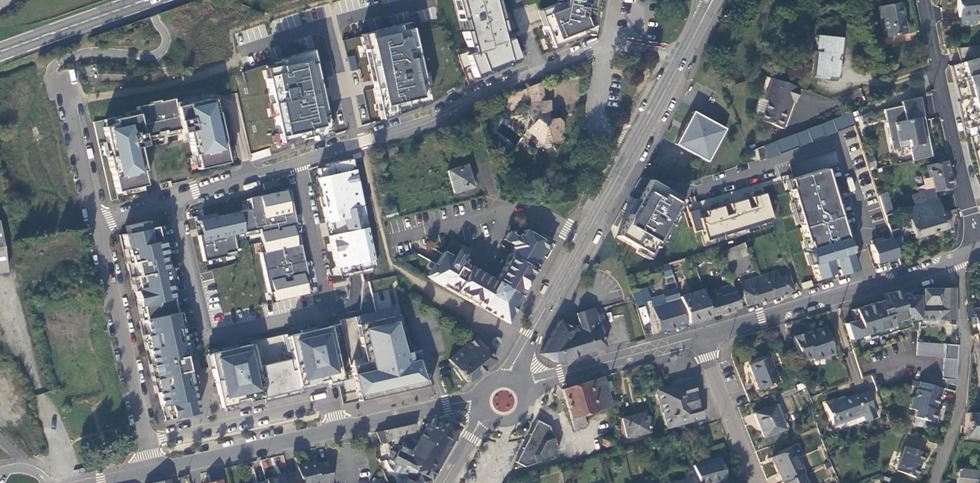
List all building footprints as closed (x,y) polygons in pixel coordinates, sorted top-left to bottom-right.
[(470,54),(468,55),(474,77),(521,60),(515,41),(509,43),(498,0),(455,0),(470,54)] [(538,10),(553,48),(589,34),(597,36),(603,0),(558,0),(558,3),(538,10)] [(958,16),(959,23),(961,26),(973,25),(975,22),(975,15),(979,14),(979,0),(957,0),(958,16)] [(879,8),(884,37),(906,33),(901,3),(879,8)] [(381,119),(430,105),(413,24),(412,21),(360,35),(381,119)] [(816,73),(826,74),(836,75),(840,38),(814,35),(813,51),(819,52),(816,73)] [(263,71),(280,146),(333,132),(316,48),(268,63),(270,69),(263,71)] [(826,77),(826,74),(816,73),(819,52),(813,51),(811,76),(826,77)] [(348,57),(350,71),(358,69),(355,55),(348,57)] [(961,63),(974,108),(979,106),(979,58),(961,63)] [(768,99),(761,119),(783,127),(789,110),(785,109),(789,99),(795,101),(800,87),(780,79),(778,84),(770,82),(764,98),(768,99)] [(531,94),(531,137),(543,137),(543,148),(554,148),(554,142),(564,142),(564,118),(552,118),(552,100),(543,100),(543,85),(529,85),(529,94),(531,94)] [(902,105),(890,108),(891,111),(893,111),(894,116),(891,117),(892,122),(887,124),(893,149),(900,148),(900,150),(910,148),(913,160),(933,156),(930,141),(925,142),(921,125),(926,124),(920,97),(901,101),(902,105)] [(122,115),(106,119),(108,126),(104,126),(111,155),(109,155),(112,170),(113,170),(118,191),(147,185),(144,170),(146,170),(143,156),(141,146),(144,145),(147,145),(145,137),(160,134),(159,132),(167,130),(168,132),(183,129),(183,133),(186,132),(189,131),(191,141),(194,155),(197,155),(200,169),(230,162),(225,141),(226,141),(219,112),(218,112),(215,98),(178,106),(176,98),(162,101),(161,99),(152,101),(152,103),(138,106),(140,113),(122,117),(122,115)] [(890,108),(884,109),(887,124),(892,122),(891,117),(894,116),(893,111),(891,111),(890,108)] [(685,124),(674,143),(708,161),(726,127),(692,110),(685,124)] [(851,114),(754,148),(758,159),(855,126),(851,114)] [(900,148),(893,149),(895,158),(902,157),(900,150),(900,148)] [(269,149),(251,153),(253,160),(271,155),(269,149)] [(372,265),(375,264),(351,158),(326,164),(327,167),(317,169),(319,177),(318,178),(336,267),(340,267),(341,274),(373,267),(372,265)] [(928,165),(933,188),(934,191),(951,187),(949,174),(945,160),(928,165)] [(454,194),(477,187),(470,163),(447,170),(454,194)] [(826,171),(789,182),(813,264),(829,259),(832,258),(850,253),(826,171)] [(279,179),(265,184),(266,190),(281,185),(279,179)] [(680,202),(644,182),(614,234),(650,255),(680,202)] [(761,188),(690,208),(701,247),(772,227),(761,188)] [(259,253),(270,300),(309,293),(288,190),(246,198),(250,211),(214,217),(214,214),(195,217),(196,221),(200,221),(204,234),(198,236),(203,262),(238,254),(235,242),(260,237),(264,252),(259,253)] [(914,207),(926,203),(923,192),(911,196),(914,207)] [(887,193),(879,195),(885,216),(893,213),(887,193)] [(945,227),(937,200),(926,203),(914,207),(905,209),(914,237),(920,235),(945,227)] [(893,213),(885,216),(896,253),(904,250),(893,213)] [(147,228),(146,220),(125,225),(126,232),(122,233),(127,255),(129,255),(130,261),(126,262),(127,270),(135,268),(136,276),(134,276),(137,290),(135,290),(138,305),(140,305),(147,333),(144,334),(151,363),(153,362),(155,370),(158,369),(160,375),(154,377),(163,420),(197,413),(187,371),(192,370),(189,353),(188,354),(179,309),(174,311),(167,282),(170,281),(166,267),(164,267),(161,255),(164,254),(160,240),(158,240),(156,231),(148,233),(147,228)] [(446,247),(428,277),(506,322),(527,286),(536,270),(551,244),(525,229),(521,235),(514,248),(513,249),(512,248),(508,255),(497,248),(490,261),(471,250),(458,242),(451,239),(446,247)] [(512,247),(514,248),(521,235),(519,234),(517,237),(508,232),(504,239),(513,244),(511,247),(512,247)] [(459,240),(458,242),(471,250),(472,247),(469,245),(474,237),(467,233),(462,241),(459,240)] [(891,238),(870,245),(877,265),(898,259),(891,238)] [(748,254),(744,242),(723,249),(727,261),(748,254)] [(855,270),(850,253),(832,258),(837,276),(855,270)] [(829,259),(813,264),(819,281),(834,277),(829,259)] [(679,264),(670,267),(676,287),(686,284),(679,264)] [(135,268),(127,270),(129,277),(134,276),(136,276),(135,268)] [(767,282),(772,297),(781,294),(793,291),(788,275),(780,278),(777,270),(765,274),(767,282)] [(765,274),(760,276),(745,280),(744,278),(742,279),(742,281),(739,282),(742,292),(746,305),(754,303),(772,297),(767,282),(765,274)] [(734,291),(732,284),(716,289),(718,294),(719,294),(719,296),(734,291)] [(664,290),(667,302),(679,298),(675,287),(664,290)] [(640,290),(643,302),(650,300),(646,288),(640,290)] [(844,323),(849,339),(864,335),(865,337),(872,335),(872,337),(909,326),(908,323),(918,320),(919,319),(918,302),(921,302),(921,288),(899,295),(884,299),(853,309),(856,319),(852,321),(844,323)] [(955,318),(954,288),(948,288),(939,288),(921,288),(921,302),(918,302),(919,319),(955,318)] [(882,293),(884,299),(899,295),(897,289),(882,293)] [(705,298),(702,290),(680,297),(688,323),(701,319),(710,316),(705,298)] [(719,294),(718,294),(705,298),(710,316),(728,311),(738,307),(734,291),(719,296),(719,294)] [(688,323),(680,297),(687,323),(688,323)] [(679,298),(667,302),(652,307),(659,331),(673,326),(685,323),(679,298)] [(972,311),(970,306),(966,307),(970,325),(975,323),(979,340),(979,308),(972,311)] [(539,354),(554,362),(584,353),(605,347),(603,340),(606,339),(604,332),(601,333),(598,324),(602,323),(604,322),(601,313),(595,315),(593,309),(592,307),(576,313),(579,325),(571,328),(558,320),(550,333),(539,354)] [(414,381),(409,360),(397,362),(388,321),(354,329),(363,370),(345,374),(350,396),(414,381)] [(341,380),(329,326),(315,329),(315,326),(300,330),(300,333),(287,336),(286,333),(249,341),(250,344),(237,347),(236,344),(221,347),(222,350),(208,353),(213,375),(218,374),(219,379),(214,381),(215,386),(212,386),(214,394),(216,393),(219,407),(320,385),(320,384),(326,382),(327,383),(341,380)] [(807,332),(792,337),(800,360),(812,356),(813,360),(833,352),(824,326),(807,332)] [(448,358),(465,381),(474,374),(493,360),(476,337),(448,358)] [(955,379),(957,344),(954,344),(917,341),(916,355),(943,357),(941,378),(942,378),(954,379),(955,379)] [(769,356),(748,364),(757,388),(778,380),(769,356)] [(153,362),(151,363),(154,377),(160,375),(158,369),(155,370),(153,362)] [(603,382),(602,377),(592,380),(574,385),(561,389),(573,430),(585,426),(583,419),(581,414),(584,413),(585,416),(588,415),(587,413),(611,405),(606,392),(603,382)] [(657,388),(667,425),(701,415),(692,379),(657,388)] [(939,396),(942,388),(917,380),(912,396),(910,395),(907,406),(912,408),(910,415),(933,422),(934,420),(935,419),(937,415),(936,413),(937,410),(933,408),(937,396),(939,396)] [(836,398),(824,402),(832,423),(841,419),(841,421),(854,416),(854,415),(862,412),(865,419),(876,415),(868,392),(862,393),(857,395),(856,393),(837,400),(836,398)] [(780,403),(754,412),(763,436),(788,427),(780,403)] [(631,415),(621,418),(626,437),(648,431),(643,412),(631,415)] [(962,437),(979,438),(979,414),(964,413),(962,437)] [(443,416),(432,419),(428,425),(426,423),(419,436),(433,443),(431,446),(444,454),(452,439),(459,427),(445,419),(444,418),(443,416)] [(537,419),(516,460),(525,465),(549,462),(549,458),(550,458),(551,458),(553,459),(554,459),(555,459),(556,459),(558,458),(558,457),(558,456),(558,454),(558,452),(557,451),(555,449),(553,449),(552,445),(555,444),(549,425),(537,419)] [(409,424),(395,427),(396,436),(408,433),(409,424)] [(391,428),(383,430),(387,440),(394,438),(393,436),(392,436),(391,428)] [(383,430),(375,432),(379,443),(382,442),(387,440),(383,430)] [(367,433),(368,435),(372,446),(379,443),(375,432),(367,433)] [(614,445),(614,438),(608,435),(602,439),(602,445),(608,448),(614,445)] [(433,443),(419,436),(414,445),(403,440),(398,450),(408,455),(410,454),(422,461),(436,468),(439,463),(442,458),(428,451),(431,446),(433,443)] [(379,443),(372,446),(379,462),(385,459),(386,455),(382,442),(379,443)] [(906,444),(896,469),(914,476),(924,452),(906,444)] [(442,458),(444,454),(431,446),(428,451),(442,458)] [(770,457),(783,482),(801,474),(803,473),(791,448),(770,457)] [(404,465),(416,472),(422,461),(410,454),(408,455),(398,450),(396,453),(394,456),(393,458),(391,461),(403,467),(404,465)] [(691,464),(694,475),(696,482),(710,482),(723,480),(717,457),(691,464)] [(418,473),(430,480),(433,474),(436,468),(422,461),(416,472),(418,473)] [(297,472),(299,482),(330,482),(327,467),(326,462),(314,465),(309,466),(308,462),(295,465),(297,472)] [(418,473),(416,472),(404,465),(403,467),(398,475),(405,479),(403,481),(405,482),(404,482),(412,482),(418,473)] [(958,482),(979,482),(979,471),(959,469),(958,482)] [(266,480),(266,482),(267,482),(299,482),(297,472),(288,474),(288,472),(281,474),(282,476),(266,480)] [(430,480),(418,473),(412,482),(428,482),(430,480)] [(783,482),(806,482),(801,474),(783,482)]
